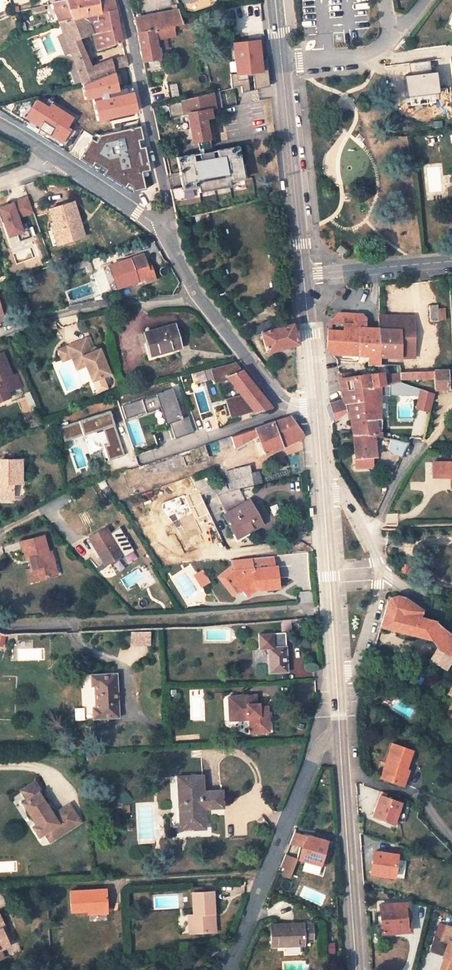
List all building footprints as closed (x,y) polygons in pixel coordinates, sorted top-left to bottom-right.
[(52,3),(59,22),(86,17),(101,13),(99,0),(96,1),(96,0),(94,0),(94,1),(85,2),(85,0),(62,0),(52,2),(52,3)] [(112,0),(99,0),(101,13),(115,10),(112,0)] [(185,8),(191,10),(211,4),(210,0),(183,0),(185,8)] [(135,18),(138,32),(182,25),(181,21),(176,5),(172,6),(173,11),(148,15),(135,18)] [(122,41),(115,10),(101,13),(86,17),(88,23),(89,23),(92,33),(97,51),(122,41)] [(128,65),(126,56),(110,61),(91,68),(79,39),(92,33),(89,23),(88,23),(86,17),(59,22),(81,84),(95,79),(113,71),(128,65)] [(138,32),(143,61),(160,57),(159,50),(167,49),(165,36),(175,34),(174,30),(194,26),(192,18),(181,21),(182,25),(138,32)] [(237,73),(230,73),(232,87),(243,84),(244,91),(270,87),(267,60),(261,60),(260,41),(234,43),(237,73)] [(118,90),(113,71),(81,84),(84,99),(92,97),(97,120),(137,111),(131,87),(118,90)] [(223,107),(220,90),(167,103),(170,116),(187,113),(192,141),(196,140),(209,138),(205,117),(212,116),(211,109),(223,107)] [(42,136),(63,149),(75,130),(70,127),(72,124),(48,98),(38,101),(36,96),(12,103),(13,106),(9,111),(44,133),(42,136)] [(143,140),(139,126),(98,134),(94,141),(90,138),(77,158),(123,188),(130,187),(131,192),(144,189),(141,173),(149,171),(144,146),(139,147),(138,141),(143,140)] [(210,146),(209,138),(196,140),(198,148),(210,146)] [(217,157),(218,164),(195,168),(194,161),(193,153),(175,156),(180,187),(168,189),(170,201),(182,199),(180,188),(192,186),(191,181),(196,180),(197,185),(204,184),(205,188),(222,185),(222,181),(228,180),(228,174),(232,174),(233,179),(244,177),(238,145),(216,149),(217,157)] [(218,164),(217,157),(212,158),(211,150),(198,152),(200,160),(194,161),(195,168),(218,164)] [(9,236),(17,234),(19,241),(31,237),(27,224),(21,226),(18,218),(33,212),(28,197),(12,203),(13,204),(0,208),(0,210),(0,211),(0,216),(2,223),(4,222),(9,236)] [(74,202),(50,208),(54,222),(56,221),(62,241),(84,235),(74,202)] [(143,255),(110,266),(118,289),(138,281),(145,279),(146,283),(156,279),(152,265),(147,266),(143,255)] [(436,305),(429,306),(431,321),(438,320),(436,305)] [(328,325),(358,327),(358,319),(368,319),(363,314),(341,312),(335,317),(328,322),(328,325)] [(379,328),(401,329),(400,358),(415,358),(416,317),(380,315),(380,318),(379,318),(379,328)] [(332,353),(368,356),(368,365),(380,365),(381,357),(379,328),(367,327),(368,319),(358,319),(358,327),(328,325),(327,346),(332,353)] [(260,332),(266,353),(293,345),(298,344),(292,323),(290,324),(275,328),(272,320),(257,324),(258,327),(252,329),(253,334),(260,332)] [(176,324),(146,333),(151,353),(171,348),(172,350),(182,347),(176,324)] [(379,328),(381,357),(400,358),(401,329),(379,328)] [(88,340),(60,351),(62,358),(72,354),(74,359),(75,363),(82,360),(86,368),(88,367),(94,383),(112,375),(102,351),(94,354),(88,340)] [(72,354),(62,358),(65,363),(74,359),(72,354)] [(0,356),(0,404),(0,405),(13,400),(11,394),(16,392),(10,378),(13,377),(4,355),(0,356)] [(82,360),(75,363),(79,371),(86,368),(82,360)] [(236,363),(214,369),(217,380),(228,377),(241,394),(226,398),(232,417),(255,411),(256,412),(274,407),(236,363)] [(451,389),(451,371),(400,372),(400,381),(434,379),(434,390),(451,389)] [(385,388),(383,374),(339,380),(343,401),(330,404),(333,414),(335,420),(346,412),(349,411),(347,405),(363,403),(361,390),(385,388)] [(378,419),(378,396),(388,395),(388,390),(401,390),(401,386),(385,388),(361,390),(363,403),(347,405),(349,411),(352,434),(354,467),(371,467),(371,463),(375,463),(374,435),(381,437),(380,418),(378,419)] [(432,394),(425,392),(401,386),(401,390),(405,390),(405,395),(418,396),(415,408),(428,411),(432,394)] [(177,439),(196,433),(191,417),(185,419),(175,389),(124,407),(128,419),(135,417),(135,415),(147,411),(148,414),(166,407),(177,439)] [(84,435),(104,428),(109,443),(105,445),(110,460),(126,455),(111,410),(60,427),(65,441),(84,435)] [(252,439),(258,458),(288,445),(285,440),(302,432),(291,417),(285,419),(220,441),(222,448),(229,445),(231,449),(235,448),(236,449),(252,439)] [(285,440),(288,445),(303,438),(303,434),(302,432),(285,440)] [(407,444),(391,440),(388,449),(393,454),(402,456),(407,444)] [(1,484),(1,487),(1,499),(15,499),(14,483),(23,483),(22,460),(1,460),(0,467),(0,484),(1,484)] [(433,462),(433,477),(451,477),(451,488),(451,462),(433,462)] [(251,466),(228,471),(232,491),(240,489),(263,483),(260,472),(252,473),(251,466)] [(224,493),(219,496),(227,514),(225,515),(237,535),(246,530),(248,533),(258,527),(253,516),(256,514),(250,501),(247,503),(240,489),(232,491),(231,491),(224,493)] [(262,525),(256,514),(253,516),(258,527),(262,525)] [(90,538),(106,565),(124,554),(107,527),(90,538)] [(44,536),(22,542),(27,560),(30,559),(34,558),(40,579),(57,575),(51,552),(49,553),(44,536)] [(275,556),(233,560),(234,571),(253,569),(254,570),(276,568),(275,556)] [(37,581),(40,579),(34,558),(30,559),(37,581)] [(411,566),(406,563),(401,571),(406,575),(411,566)] [(234,571),(228,575),(240,592),(242,590),(247,597),(256,591),(256,587),(261,587),(261,591),(279,589),(277,568),(276,568),(254,570),(253,569),(234,571)] [(203,569),(194,574),(201,587),(210,581),(203,569)] [(240,592),(228,575),(225,578),(237,595),(240,592)] [(430,659),(445,669),(451,658),(451,656),(449,654),(451,648),(451,634),(434,620),(419,616),(422,610),(404,598),(402,597),(400,596),(399,596),(395,596),(393,597),(391,597),(390,598),(388,600),(380,626),(430,638),(437,648),(430,659)] [(150,644),(150,630),(130,630),(130,644),(150,644)] [(285,633),(259,634),(260,648),(267,648),(269,673),(287,672),(285,633)] [(116,674),(90,675),(91,686),(94,686),(95,708),(92,708),(93,719),(118,718),(116,674)] [(251,696),(229,697),(229,708),(234,708),(235,719),(249,719),(250,732),(268,731),(267,707),(259,708),(259,703),(256,704),(251,704),(251,696)] [(392,744),(380,778),(398,784),(403,768),(405,769),(412,751),(392,744)] [(398,784),(403,786),(409,770),(405,769),(403,768),(398,784)] [(203,775),(178,777),(180,822),(184,822),(185,830),(205,829),(204,813),(202,813),(202,809),(223,808),(222,791),(204,792),(203,775)] [(54,819),(39,793),(42,791),(35,780),(26,786),(32,797),(26,800),(21,803),(35,825),(31,828),(37,838),(42,834),(49,830),(55,839),(80,823),(71,808),(54,819)] [(32,797),(26,786),(20,790),(26,800),(32,797)] [(380,794),(372,816),(394,823),(401,802),(380,794)] [(42,834),(48,843),(55,839),(49,830),(42,834)] [(307,838),(295,833),(292,842),(302,846),(304,842),(306,842),(307,838)] [(296,857),(324,866),(328,855),(322,854),(326,841),(308,836),(307,838),(306,842),(304,842),(302,846),(302,847),(300,847),(296,857)] [(328,855),(331,842),(326,841),(322,854),(328,855)] [(383,852),(374,851),(371,872),(393,876),(397,846),(384,844),(383,852)] [(286,852),(280,866),(284,867),(291,870),(295,862),(292,855),(286,852)] [(284,867),(282,873),(289,876),(291,870),(284,867)] [(105,889),(68,891),(69,912),(87,911),(87,910),(106,909),(105,889)] [(220,891),(198,892),(199,915),(193,915),(194,934),(217,933),(216,915),(221,915),(220,891)] [(380,904),(382,932),(411,930),(408,902),(380,904)] [(271,924),(271,945),(304,944),(305,940),(312,940),(312,924),(304,924),(304,923),(271,924)] [(449,940),(451,932),(451,926),(444,923),(439,937),(435,936),(430,951),(444,955),(443,957),(445,958),(441,969),(451,969),(451,941),(449,940)]
